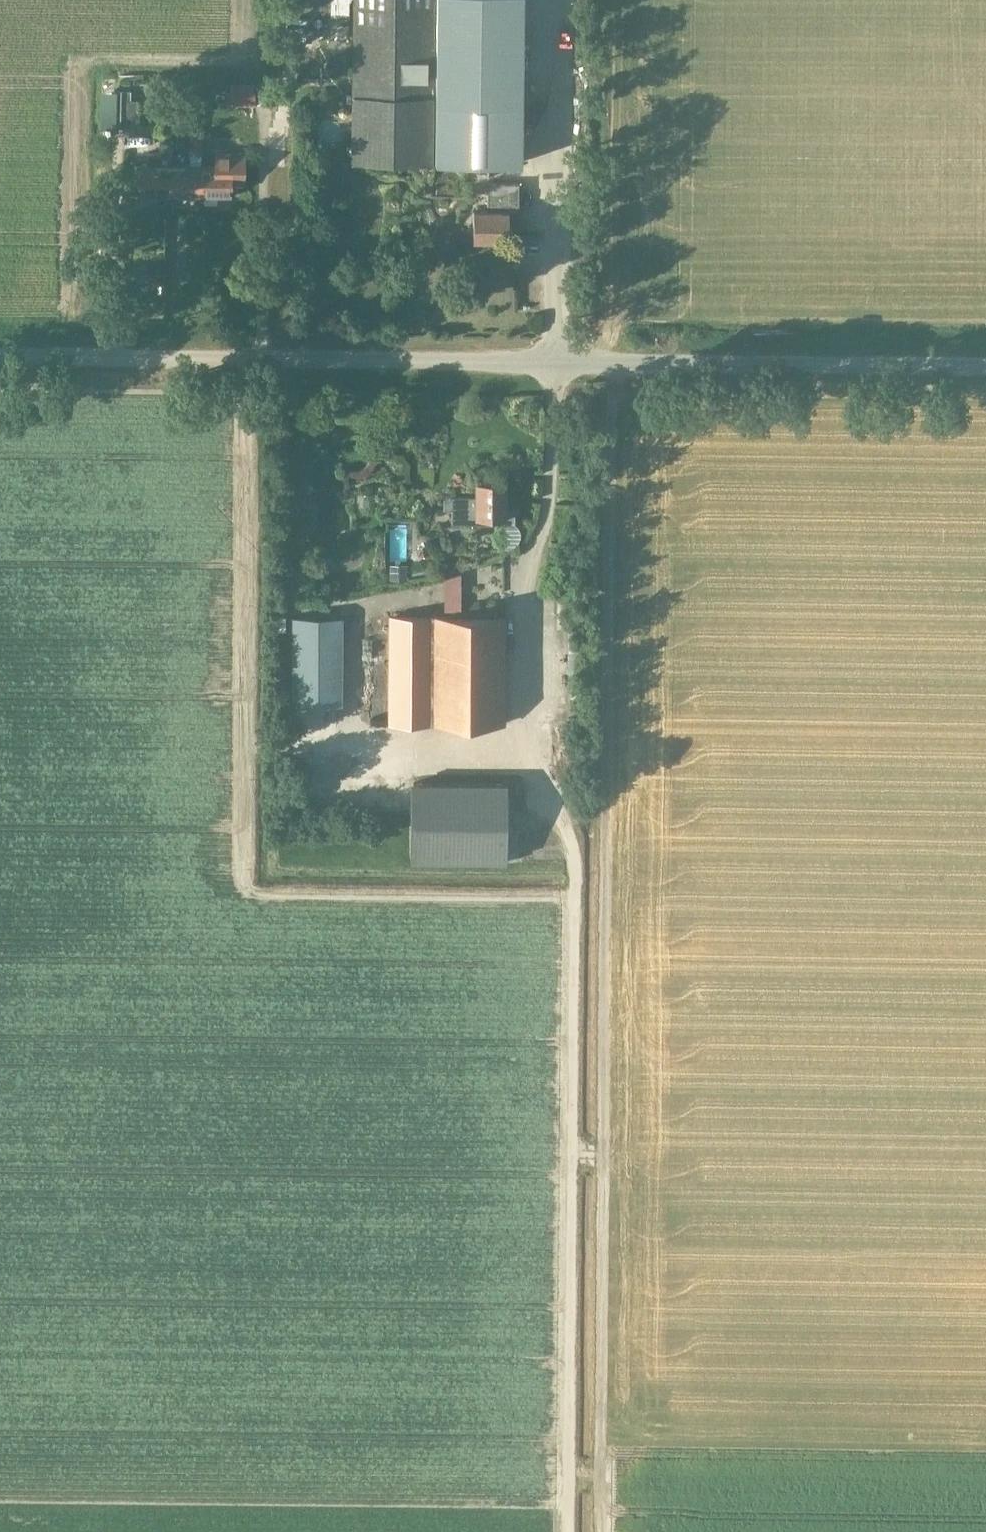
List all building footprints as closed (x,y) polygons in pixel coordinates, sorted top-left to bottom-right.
[(311,41),(312,16),(348,17),(348,0),(286,0),(285,40),(311,41)] [(350,160),(430,161),(432,0),(352,0),(350,160)] [(521,0),(432,0),(430,161),(518,163),(521,0)] [(254,84),(229,84),(229,105),(254,105),(254,84)] [(126,126),(127,91),(114,90),(113,126),(126,126)] [(171,196),(171,165),(171,139),(160,139),(160,152),(146,152),(146,165),(141,165),(141,196),(171,196)] [(201,196),(201,165),(201,139),(189,139),(189,165),(171,165),(171,196),(201,196)] [(215,165),(201,165),(201,196),(230,197),(230,183),(243,183),(244,153),(215,153),(215,165)] [(472,240),(507,241),(507,205),(518,205),(518,183),(487,183),(487,211),(473,211),(472,240)] [(516,527),(514,523),(514,507),(505,507),(505,482),(475,482),(475,495),(451,495),(451,524),(499,523),(498,528),(495,532),(495,537),(499,546),(504,548),(510,548),(517,542),(519,538),(519,532),(516,527)] [(405,564),(403,522),(383,523),(386,565),(405,564)] [(535,608),(537,623),(552,621),(550,606),(535,608)] [(285,630),(285,616),(275,616),(275,630),(285,630)] [(341,704),(341,616),(291,616),(291,704),(341,704)] [(503,723),(503,616),(388,616),(387,722),(503,723)] [(503,782),(412,782),(412,859),(516,859),(516,826),(503,826),(503,782)]
